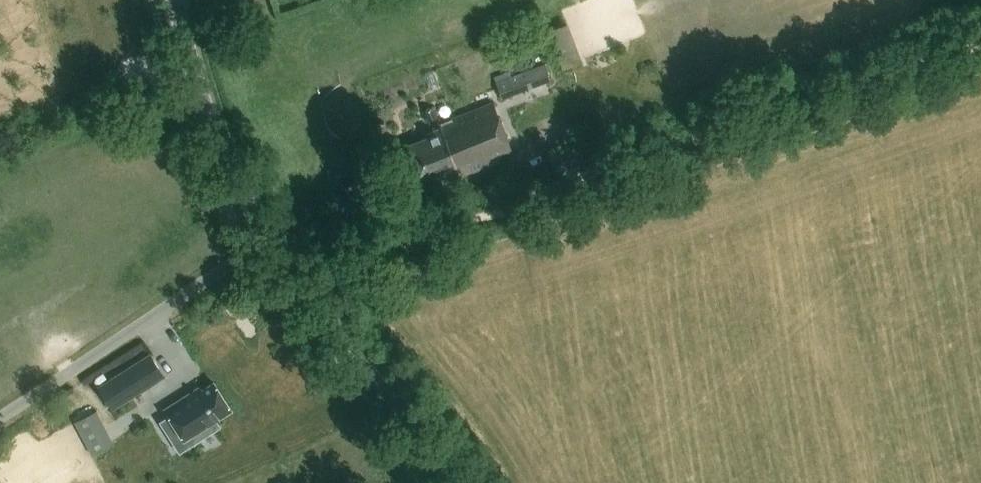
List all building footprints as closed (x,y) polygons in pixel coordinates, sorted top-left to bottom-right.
[(561,49),(576,44),(568,21),(553,26),(561,49)] [(496,84),(503,101),(551,82),(547,69),(527,77),(525,72),(496,84)] [(424,133),(426,138),(408,146),(422,180),(444,171),(445,173),(457,168),(459,174),(513,152),(493,102),(438,124),(440,127),(424,133)] [(424,111),(428,121),(437,117),(434,107),(424,111)] [(113,411),(164,379),(150,356),(99,389),(113,411)] [(189,396),(166,411),(189,446),(220,427),(216,420),(231,410),(213,384),(191,399),(189,396)] [(96,411),(75,423),(92,455),(105,448),(94,427),(102,423),(96,411)]
